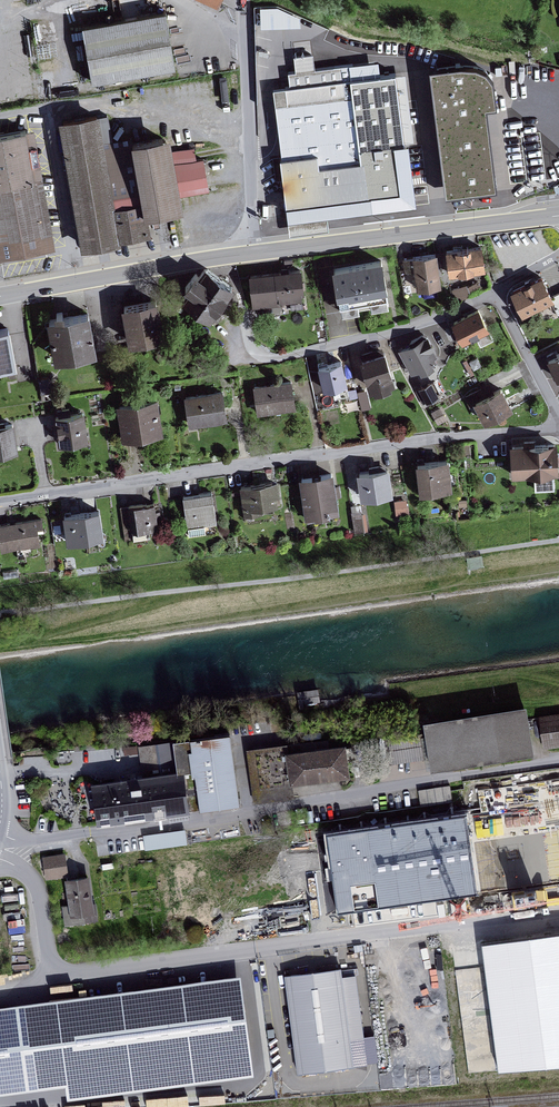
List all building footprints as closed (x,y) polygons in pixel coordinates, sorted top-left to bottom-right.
[(260,5),(260,26),(300,25),(300,17),(277,5),(260,5)] [(165,9),(82,23),(92,79),(175,65),(165,9)] [(11,32),(13,76),(32,75),(29,31),(11,32)] [(296,40),(297,53),(314,51),(313,38),(296,40)] [(327,212),(373,205),(355,63),(316,68),(313,52),(294,55),(296,70),(288,71),(290,86),(274,87),(290,232),(329,228),(327,212)] [(99,111),(57,118),(80,248),(121,241),(120,236),(147,231),(143,212),(131,140),(105,144),(99,111)] [(452,117),(413,122),(422,195),(476,188),(472,151),(456,153),(452,117)] [(422,195),(413,122),(398,124),(407,197),(422,195)] [(0,132),(0,256),(54,247),(43,178),(36,179),(27,127),(0,132)] [(169,134),(131,140),(143,212),(183,205),(182,195),(210,191),(204,157),(174,162),(169,134)] [(482,244),(446,249),(449,273),(485,268),(482,244)] [(438,252),(413,255),(415,271),(417,288),(441,285),(438,252)] [(415,271),(413,255),(404,257),(406,272),(415,271)] [(382,258),(333,266),(339,302),(388,293),(382,258)] [(191,291),(184,301),(213,321),(237,287),(206,266),(201,273),(196,269),(184,286),(191,291)] [(301,267),(248,273),(252,306),(280,303),(280,299),(302,297),(301,292),(304,292),(301,267)] [(543,273),(511,289),(523,312),(550,299),(554,297),(553,295),(549,286),(543,273)] [(467,283),(452,290),(456,300),(483,288),(479,280),(468,285),(467,283)] [(553,295),(554,297),(550,299),(558,316),(558,315),(558,292),(553,295)] [(157,297),(121,304),(128,343),(164,337),(157,297)] [(478,307),(451,321),(463,343),(476,336),(481,345),(493,339),(488,329),(490,328),(478,307)] [(55,316),(48,317),(55,359),(97,351),(89,310),(65,314),(64,308),(54,310),(55,316)] [(16,363),(9,325),(0,327),(0,366),(16,363)] [(428,334),(399,349),(411,372),(420,368),(422,372),(435,365),(433,361),(437,359),(435,356),(439,354),(428,334)] [(385,350),(360,357),(369,391),(395,383),(385,350)] [(547,358),(556,377),(558,376),(558,352),(547,358)] [(477,357),(469,361),(474,369),(481,365),(477,357)] [(342,359),(317,365),(323,388),(332,386),(346,383),(348,382),(342,359)] [(466,359),(462,361),(470,375),(474,373),(466,359)] [(48,377),(39,378),(41,393),(59,391),(56,383),(48,377)] [(292,379),(253,385),(257,414),(297,408),(292,379)] [(430,381),(416,389),(424,404),(438,396),(430,381)] [(349,394),(346,383),(332,386),(335,398),(349,394)] [(473,401),(495,391),(491,383),(464,396),(469,406),(474,403),(473,401)] [(495,391),(473,401),(474,403),(484,423),(514,407),(502,386),(495,391)] [(356,388),(349,390),(351,398),(358,397),(356,388)] [(223,389),(185,395),(190,425),(227,418),(223,389)] [(367,389),(357,391),(361,409),(371,407),(367,389)] [(158,398),(117,405),(122,441),(164,434),(158,398)] [(440,406),(431,411),(438,424),(447,419),(440,406)] [(58,415),(54,415),(59,445),(89,439),(84,411),(71,413),(70,407),(57,409),(58,415)] [(0,425),(0,453),(18,450),(14,422),(0,425)] [(557,440),(510,443),(512,474),(558,471),(557,440)] [(449,458),(416,462),(420,493),(453,488),(449,458)] [(389,467),(357,471),(360,498),(393,493),(389,467)] [(333,471),(299,476),(305,516),(307,516),(308,521),(320,519),(320,516),(330,514),(330,512),(339,511),(333,471)] [(278,479),(240,484),(245,515),(274,511),(273,505),(281,504),(278,479)] [(212,491),(183,495),(189,535),(205,533),(204,524),(216,523),(212,491)] [(406,500),(394,501),(396,515),(408,514),(406,500)] [(161,501),(128,505),(132,532),(165,527),(161,501)] [(132,532),(128,505),(120,507),(125,541),(133,540),(132,532)] [(68,513),(63,514),(67,543),(104,537),(100,509),(68,513)] [(361,510),(351,512),(354,532),(368,530),(365,513),(362,513),(361,510)] [(0,523),(0,543),(1,551),(40,545),(37,527),(43,526),(42,517),(11,521),(0,523)] [(471,568),(483,566),(482,555),(469,557),(471,568)] [(3,572),(4,578),(18,576),(17,569),(3,572)] [(319,701),(317,691),(298,694),(300,710),(303,709),(302,704),(319,701)] [(425,726),(432,770),(532,755),(524,710),(425,726)] [(540,718),(544,748),(558,746),(558,716),(540,718)] [(200,809),(200,811),(239,805),(230,735),(173,743),(175,755),(142,760),(143,770),(144,778),(130,780),(129,780),(135,819),(188,812),(188,810),(200,809)] [(389,762),(424,756),(421,735),(386,741),(389,762)] [(349,778),(347,763),(352,762),(350,747),(345,748),(345,747),(328,749),(327,741),(315,742),(316,750),(287,754),(291,785),(349,778)] [(315,742),(286,746),(287,754),(316,750),(315,742)] [(173,743),(140,747),(142,760),(175,755),(173,743)] [(254,803),(293,798),(291,785),(287,754),(286,746),(248,751),(254,803)] [(130,780),(144,778),(143,770),(129,772),(130,780)] [(92,785),(98,825),(135,819),(129,780),(92,785)] [(421,807),(452,802),(450,785),(418,790),(421,807)] [(185,842),(203,840),(203,835),(185,837),(184,829),(144,833),(145,845),(185,841),(185,842)] [(47,878),(67,875),(64,855),(44,858),(47,878)] [(66,924),(97,920),(95,903),(91,904),(87,878),(67,881),(70,906),(64,907),(66,924)] [(353,1067),(349,1039),(363,1037),(355,975),(341,977),(340,968),(285,975),(298,1074),(353,1067)] [(27,1082),(17,1005),(0,1007),(0,1086),(27,1082)]
